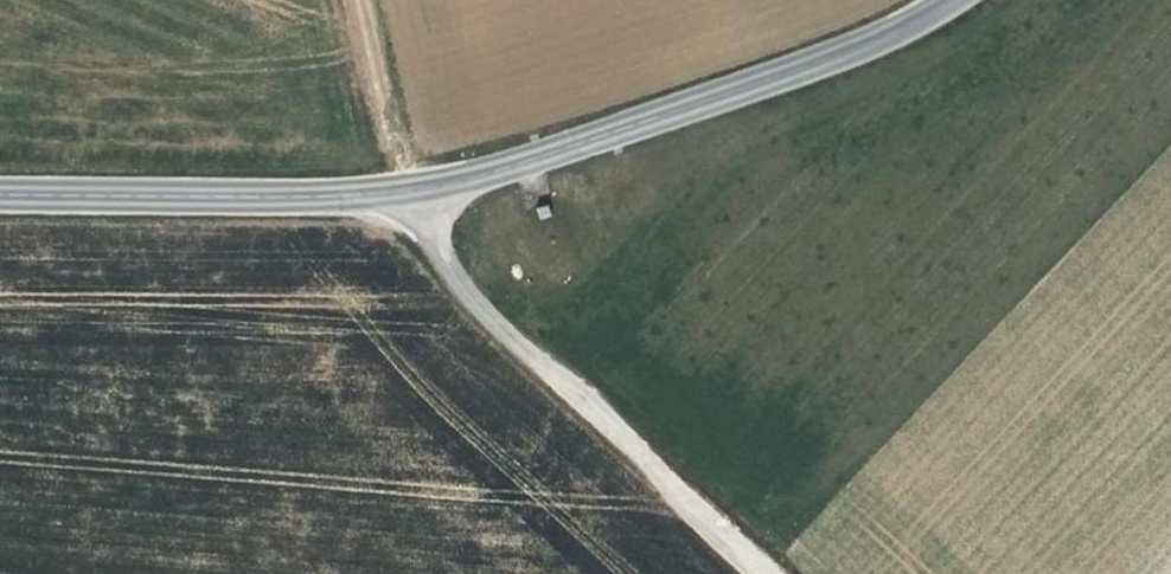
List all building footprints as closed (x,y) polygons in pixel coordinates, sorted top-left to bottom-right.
[(544,213),(540,200),(522,204),(526,218),(544,213)]
